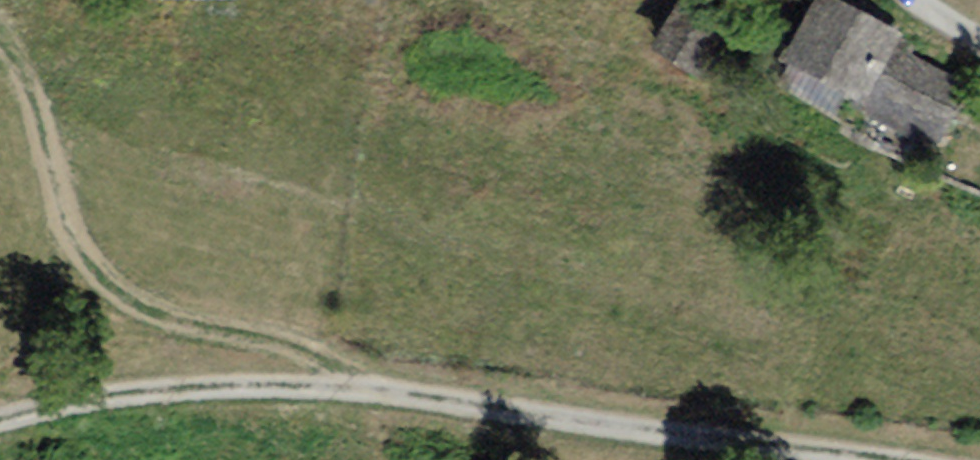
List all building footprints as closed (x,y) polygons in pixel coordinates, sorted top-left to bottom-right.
[(808,0),(795,0),(748,65),(915,159),(942,106),(862,66),(874,38),(808,0)] [(696,67),(717,33),(682,12),(661,46),(696,67)]
